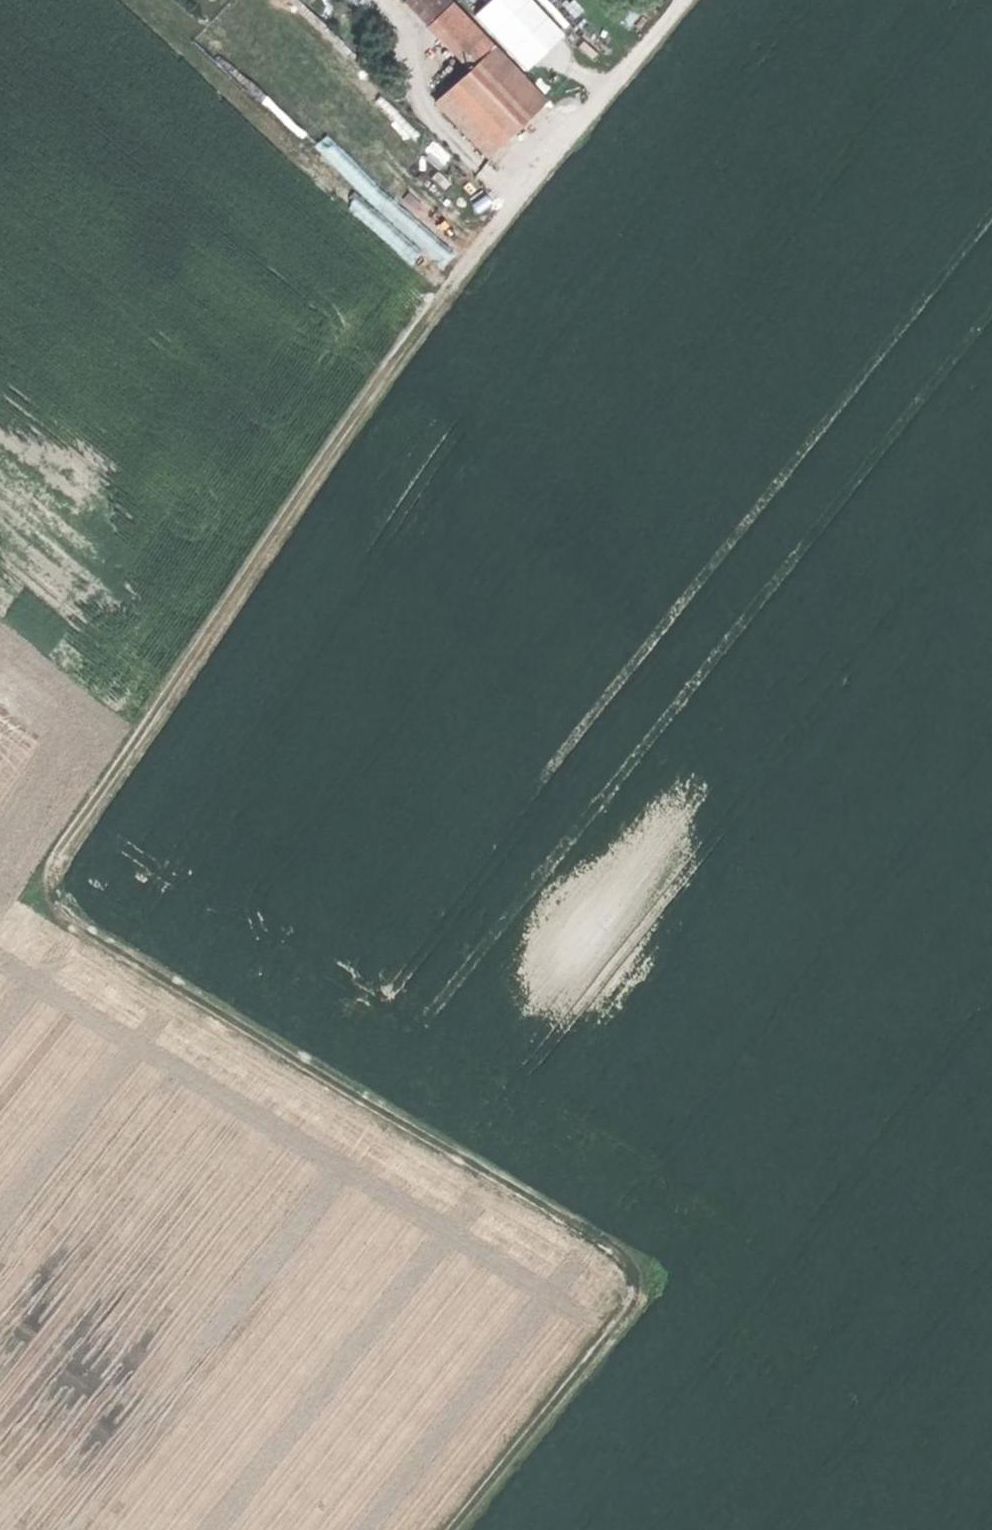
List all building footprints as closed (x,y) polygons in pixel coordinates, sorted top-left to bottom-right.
[(427,26),(449,5),(444,0),(403,0),(427,26)] [(427,26),(468,70),(491,49),(449,5),(427,26)] [(436,101),(488,156),(542,105),(491,49),(468,70),(436,101)]
